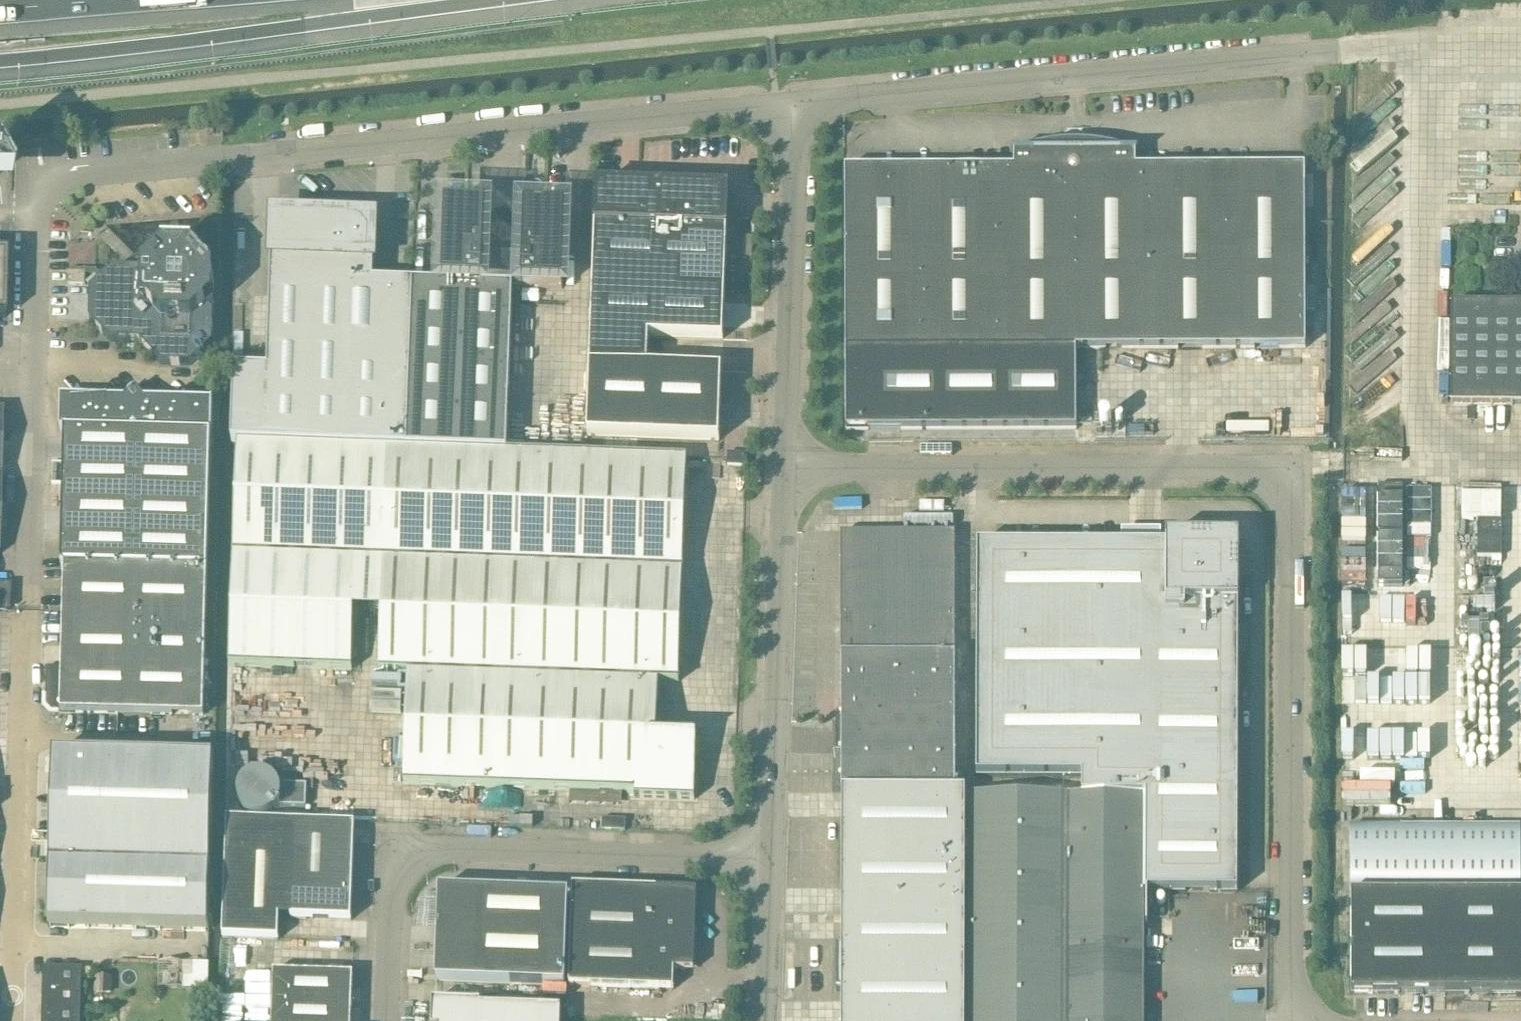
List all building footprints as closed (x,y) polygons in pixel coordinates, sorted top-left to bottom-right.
[(960,169),(845,170),(846,343),(846,351),(846,429),(1075,428),(1075,350),(1306,349),(1305,168),(1136,169),(1136,165),(1136,160),(1136,155),(1138,155),(1138,154),(1131,154),(1117,150),(1103,147),(1089,145),(1075,145),(1061,145),(1047,147),(1033,150),(1019,155),(1012,155),(1012,156),(1015,156),(1015,169),(960,169)] [(595,227),(594,263),(726,268),(728,201),(608,196),(607,227),(595,227)] [(407,449),(507,452),(513,289),(561,290),(563,214),(523,213),(521,260),(483,259),(485,211),(445,209),(444,285),(413,284),(407,449)] [(237,443),(407,449),(413,284),(374,282),(375,258),(370,258),(370,242),(370,238),(368,234),(369,233),(363,227),(359,225),(354,225),(346,224),(346,223),(278,221),(277,243),(278,243),(278,255),(273,255),(269,370),(235,369),(232,442),(237,443)] [(195,251),(165,250),(155,260),(139,260),(135,263),(128,271),(113,270),(104,278),(90,291),(90,321),(110,343),(140,344),(161,366),(191,367),(214,346),(214,315),(215,273),(195,251)] [(726,268),(594,263),(588,437),(719,442),(722,374),(648,372),(649,338),(723,340),(726,268)] [(86,273),(69,273),(69,285),(86,285),(86,273)] [(1452,305),(1451,406),(1520,407),(1520,306),(1452,305)] [(542,343),(522,342),(521,365),(541,366),(542,343)] [(145,401),(135,390),(125,400),(61,399),(60,432),(65,432),(61,566),(64,566),(62,669),(47,669),(46,707),(51,713),(204,717),(207,569),(211,435),(212,435),(212,403),(145,401)] [(687,459),(507,452),(407,449),(237,443),(229,667),(352,671),(355,602),(382,603),(379,672),(408,673),(404,785),(635,793),(635,799),(694,801),(697,739),(657,737),(659,683),(679,683),(687,459)] [(747,455),(728,454),(728,466),(747,467),(747,455)] [(953,534),(841,535),(842,656),(954,657),(953,534)] [(977,545),(977,777),(1082,778),(1082,797),(1065,797),(1065,1020),(1144,1020),(1145,796),(1146,796),(1146,891),(1236,891),(1236,652),(1235,629),(1235,536),(1162,536),(1162,544),(1161,544),(1123,545),(977,545)] [(0,585),(0,609),(11,609),(12,585),(8,585),(0,585)] [(954,657),(842,656),(842,791),(903,791),(953,791),(954,791),(954,777),(954,657)] [(399,683),(380,682),(380,690),(399,690),(399,683)] [(51,863),(50,925),(89,926),(208,929),(212,803),(212,769),(212,760),(211,760),(210,760),(54,756),(53,777),(63,777),(62,802),(63,802),(61,863),(51,863)] [(265,773),(258,773),(251,774),(246,778),(241,783),(238,789),(237,796),(238,803),(241,810),(246,814),(252,817),(256,819),(262,819),(268,818),(273,816),(277,812),(281,808),(306,808),(307,786),(281,785),(277,780),(273,776),(265,773)] [(837,949),(837,992),(842,992),(842,1020),(966,1020),(966,855),(966,791),(952,791),(843,791),(842,949),(837,949)] [(972,797),(971,855),(971,1020),(1064,1020),(1065,797),(972,797)] [(603,820),(602,831),(625,832),(626,821),(603,820)] [(355,825),(227,821),(223,938),(278,940),(279,919),(351,921),(355,825)] [(1351,827),(1351,887),(1520,887),(1520,827),(1351,827)] [(697,892),(573,887),(569,987),(674,991),(674,971),(694,972),(697,892)] [(569,895),(439,890),(435,982),(566,987),(569,895)] [(1417,995),(1417,895),(1351,895),(1351,995),(1417,995)] [(1417,895),(1417,995),(1520,995),(1520,895),(1417,895)] [(184,963),(159,963),(159,988),(183,989),(184,963)] [(43,988),(82,989),(82,969),(43,968),(43,988)] [(274,972),(272,1020),(352,1020),(353,975),(274,972)] [(43,988),(42,1020),(81,1020),(82,989),(43,988)] [(432,1003),(432,1020),(561,1020),(562,1010),(480,1008),(481,1004),(432,1003)]
